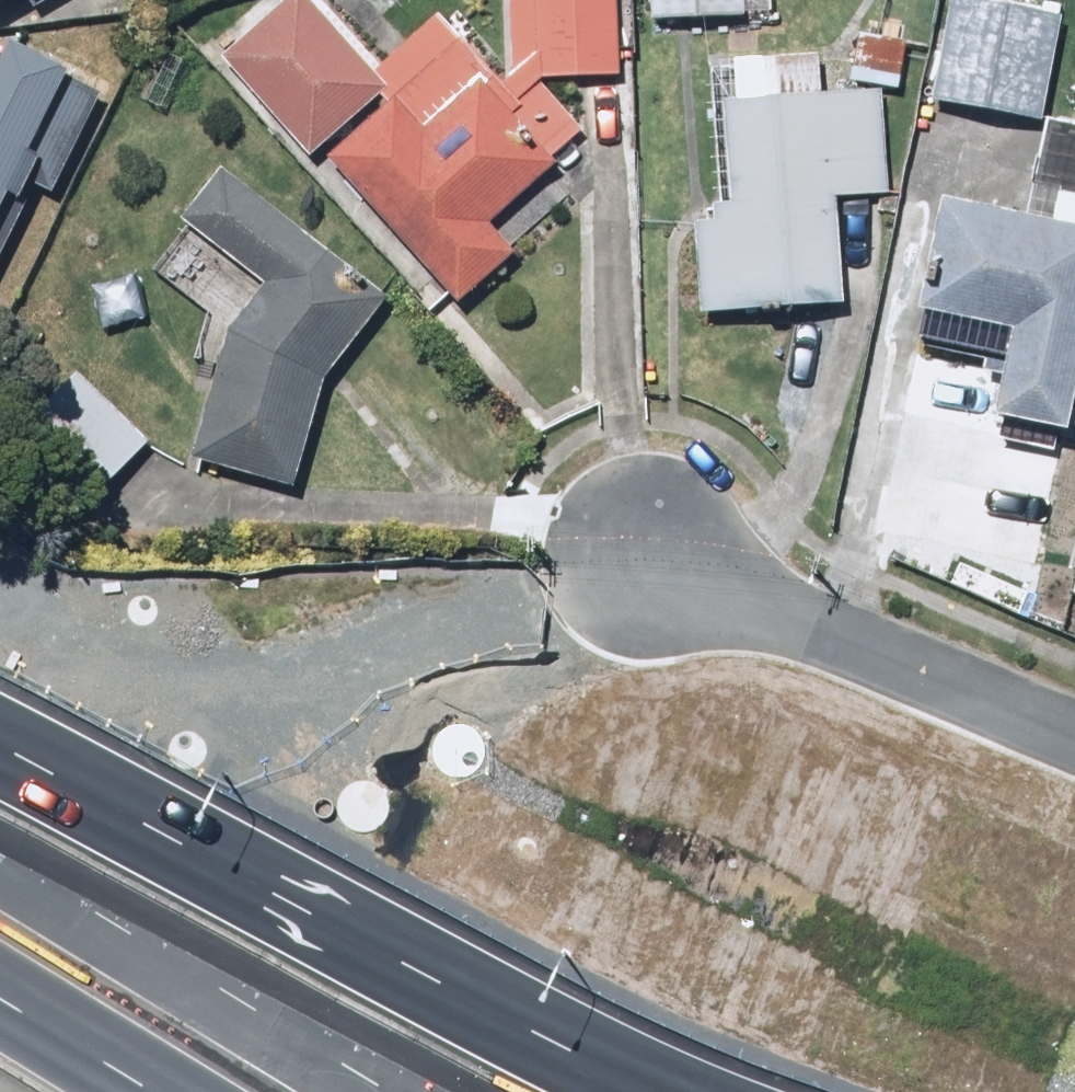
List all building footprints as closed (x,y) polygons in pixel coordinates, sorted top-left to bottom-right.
[(21,0),(0,0),(0,13),(21,0)] [(302,0),(275,0),(212,57),(307,164),(386,94),(302,0)] [(505,81),(500,86),(458,40),(396,96),(393,98),(324,161),(455,306),(511,255),(485,227),(583,139),(536,87),(543,81),(615,82),(616,0),(508,0),(505,81)] [(377,67),(370,73),(393,98),(396,96),(458,40),(435,15),(407,40),(371,0),(342,0),(328,13),(377,67)] [(645,23),(738,22),(738,0),(645,0),(645,23)] [(1056,25),(942,2),(922,100),(1036,123),(1056,25)] [(68,79),(0,44),(0,209),(68,79)] [(727,59),(729,106),(733,210),(692,212),(696,318),(838,312),(834,204),(885,202),(881,100),(811,103),(809,56),(727,59)] [(1039,231),(1074,239),(1074,129),(1046,123),(1032,193),(1046,196),(1039,231)] [(215,178),(147,277),(221,335),(182,464),(284,495),(316,391),(382,293),(215,178)] [(1074,374),(1074,239),(1039,231),(936,211),(911,336),(997,353),(980,437),(1039,449),(1041,437),(1061,441),(1074,374)] [(149,439),(76,372),(35,417),(108,484),(149,439)] [(432,764),(437,773),(444,779),(453,783),(463,783),(473,781),(481,775),(487,768),(490,758),(490,749),(487,739),(481,732),(473,726),(463,724),(453,725),(444,729),(436,736),(432,745),(430,755),(432,764)] [(337,814),(342,823),(349,829),(359,833),(368,834),(378,831),(386,826),(392,818),(395,809),(395,799),(392,790),(386,782),(378,777),(368,774),(358,775),(349,779),(341,786),(337,795),(335,805),(337,814)]
